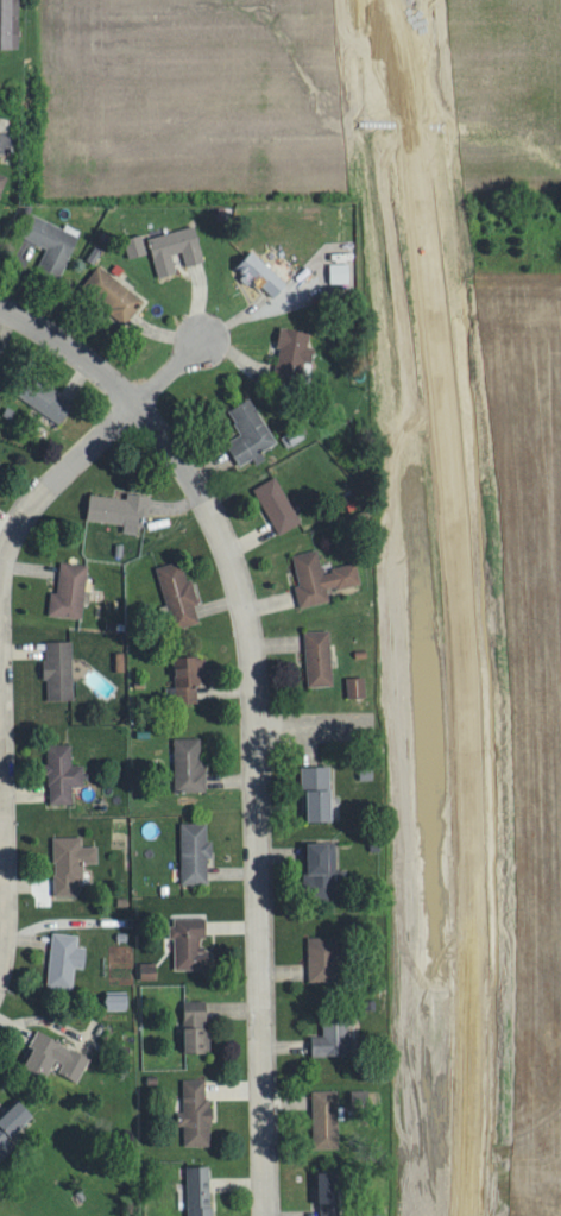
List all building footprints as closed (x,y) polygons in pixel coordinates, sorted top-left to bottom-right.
[(20,48),(20,0),(0,0),(0,48),(20,48)] [(24,236),(48,246),(39,270),(61,279),(80,235),(33,214),(24,236)] [(150,236),(159,276),(178,272),(174,252),(184,250),(187,265),(205,260),(196,225),(150,236)] [(125,238),(130,258),(149,253),(144,233),(125,238)] [(272,299),(288,282),(252,249),(236,266),(272,299)] [(127,324),(146,299),(99,265),(84,286),(113,307),(109,311),(127,324)] [(312,331),(284,327),(276,377),(302,381),(306,360),(314,361),(316,347),(309,346),(312,331)] [(62,422),(75,401),(33,376),(20,398),(62,422)] [(241,466),(260,455),(259,453),(278,442),(253,397),(230,409),(243,433),(228,442),(241,466)] [(303,520),(277,474),(255,487),(281,533),(303,520)] [(91,492),(87,517),(125,522),(124,529),(139,532),(142,514),(148,515),(152,493),(129,490),(128,497),(91,492)] [(294,553),(300,583),(296,584),(301,605),(331,599),(329,588),(362,582),(358,561),(324,568),(320,548),(294,553)] [(157,566),(175,628),(200,620),(195,603),(198,602),(184,557),(157,566)] [(83,617),(91,564),(63,560),(58,591),(53,590),(50,613),(83,617)] [(308,684),(334,684),(333,629),(307,629),(308,684)] [(49,700),(74,699),(74,639),(46,639),(46,679),(49,679),(49,700)] [(207,653),(175,655),(176,685),(168,686),(168,694),(178,694),(178,702),(199,701),(198,681),(208,680),(207,653)] [(367,695),(366,675),(349,676),(349,695),(367,695)] [(207,789),(206,736),(175,736),(176,789),(207,789)] [(74,801),(74,784),(85,784),(85,763),(74,763),(73,743),(48,743),(50,802),(74,801)] [(332,819),(331,764),(304,764),(304,819),(332,819)] [(183,882),(209,881),(209,855),(214,854),(214,839),(209,839),(209,821),(182,821),(183,882)] [(55,894),(78,893),(78,883),(85,883),(85,860),(99,860),(99,844),(83,844),(83,835),(55,835),(55,894)] [(338,840),(306,840),(306,899),(339,899),(338,840)] [(176,968),(212,967),(212,947),(201,947),(201,935),(207,935),(207,916),(173,917),(173,936),(176,936),(176,968)] [(49,986),(75,987),(76,966),(86,967),(87,945),(78,945),(79,932),(52,931),(49,986)] [(309,979),(338,980),(339,935),(310,935),(309,979)] [(142,961),(142,978),(158,978),(157,961),(142,961)] [(128,989),(106,990),(107,1009),(129,1008),(128,989)] [(208,998),(184,999),(186,1051),(210,1050),(208,998)] [(313,1034),(313,1055),(351,1054),(350,1020),(324,1021),(324,1033),(313,1034)] [(80,1080),(92,1055),(39,1029),(20,1069),(45,1080),(55,1058),(65,1062),(60,1071),(80,1080)] [(185,1144),(211,1144),(210,1077),(184,1078),(185,1109),(179,1109),(179,1124),(185,1124),(185,1144)] [(313,1089),(315,1147),(341,1146),(339,1088),(313,1089)] [(37,1117),(20,1099),(0,1118),(0,1151),(37,1117)] [(189,1215),(212,1215),(211,1164),(187,1164),(189,1215)] [(339,1170),(319,1170),(320,1215),(339,1215),(339,1170)]
